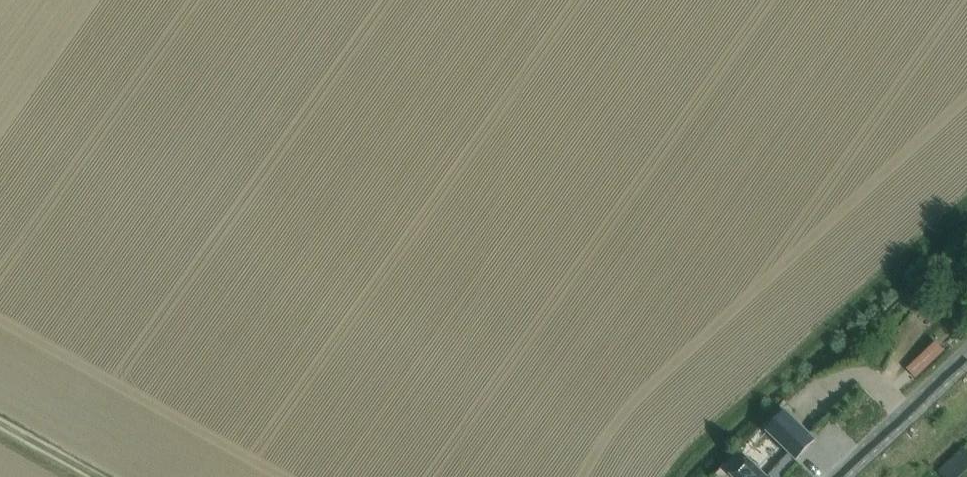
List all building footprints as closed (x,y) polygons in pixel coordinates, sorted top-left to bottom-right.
[(796,461),(816,439),(785,411),(765,432),(796,461)] [(966,463),(966,436),(954,451),(966,463)] [(747,459),(731,475),(733,476),(767,476),(747,459)]
